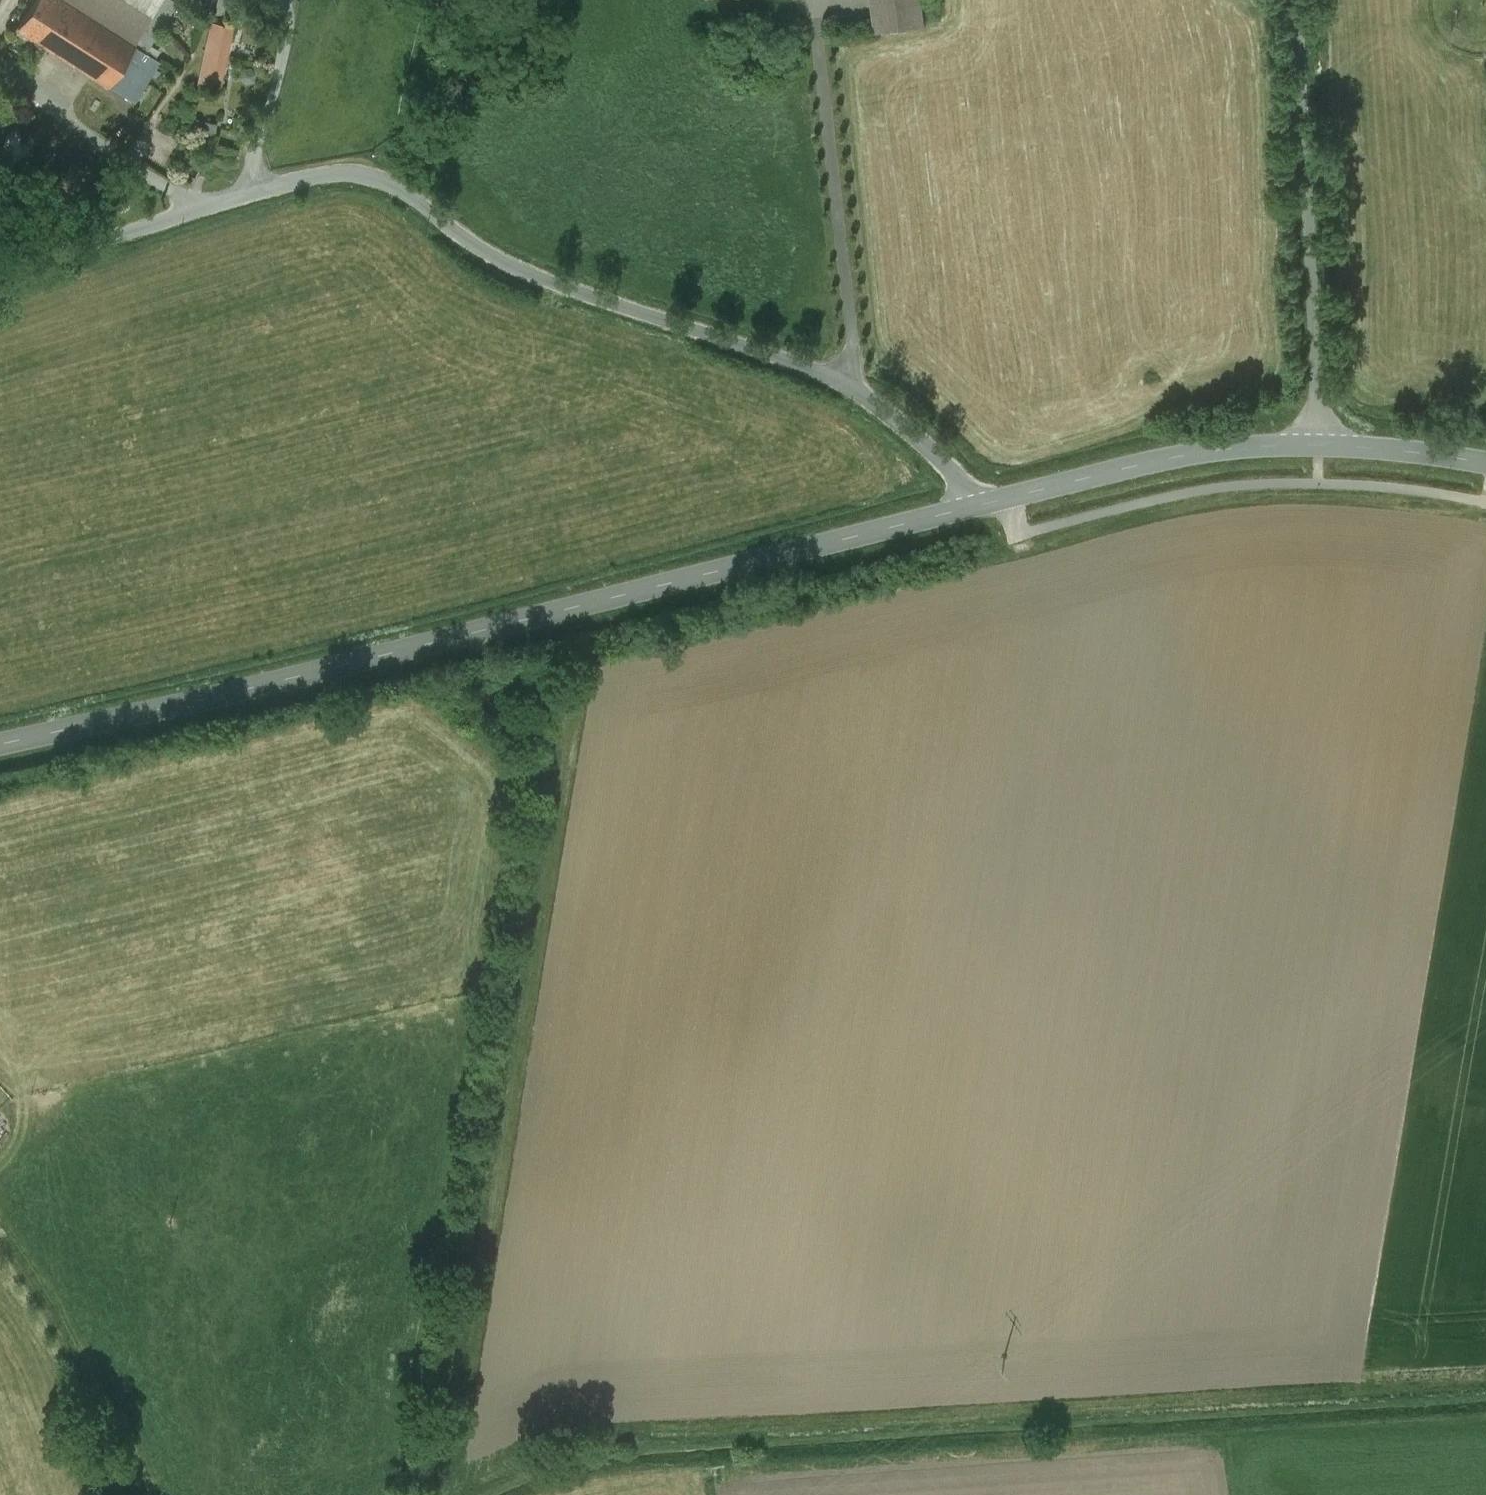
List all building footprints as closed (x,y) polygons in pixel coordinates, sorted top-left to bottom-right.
[(66,0),(33,0),(17,25),(133,100),(159,59),(145,50),(133,43),(66,0)] [(133,43),(145,50),(176,1),(174,0),(161,0),(133,43)] [(874,29),(924,23),(921,0),(871,0),(874,29)] [(231,26),(211,22),(198,81),(218,85),(231,26)]
